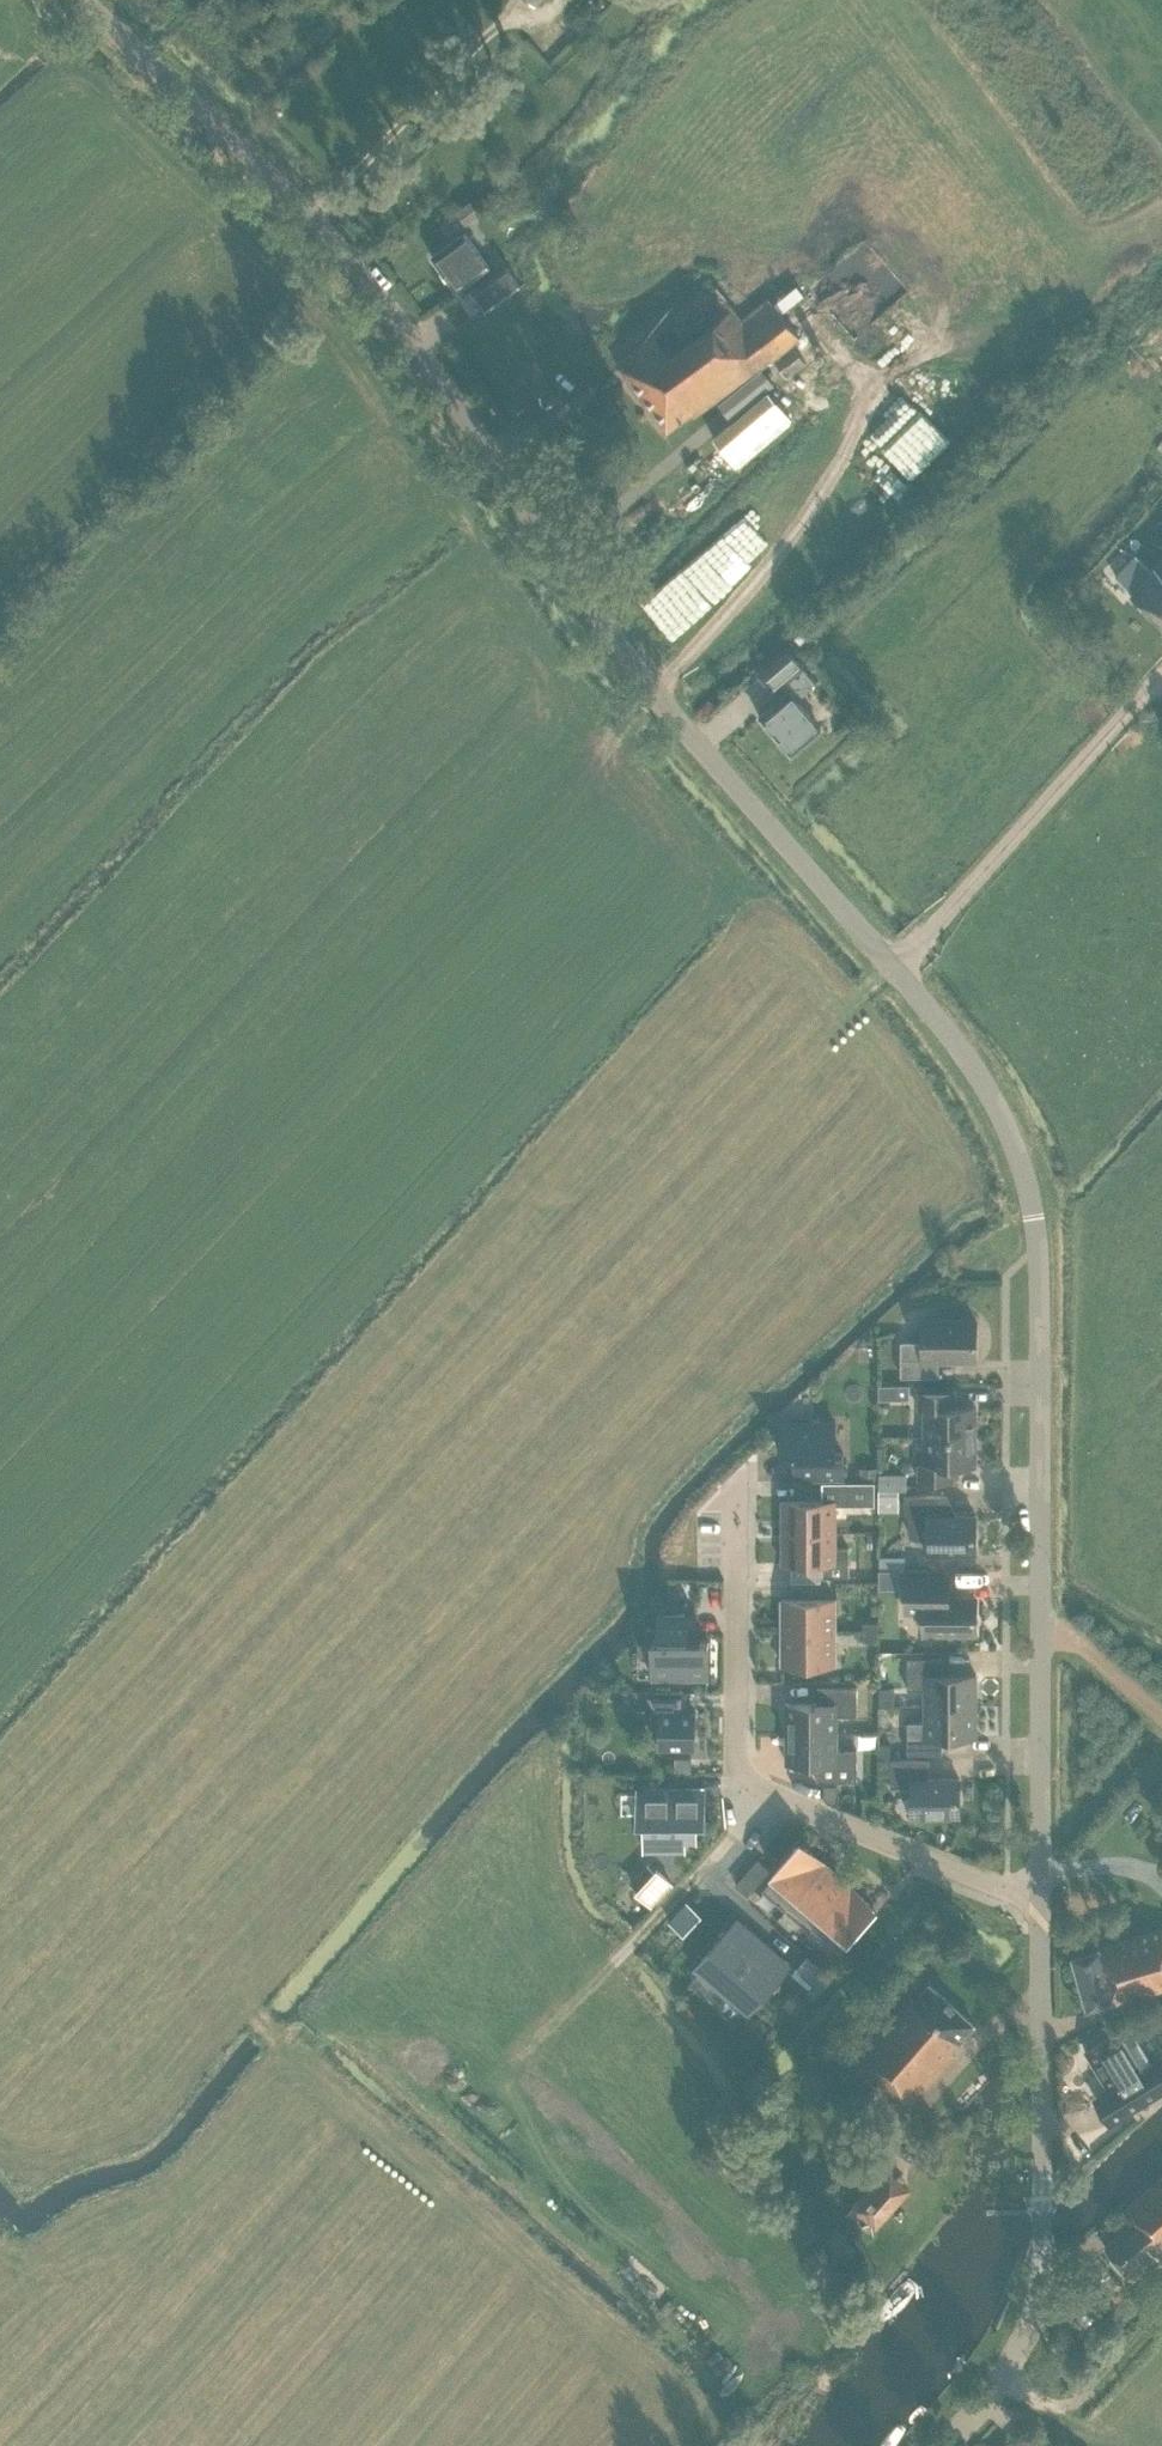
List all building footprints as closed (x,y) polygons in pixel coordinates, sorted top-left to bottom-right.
[(471,201),(463,207),(452,215),(461,227),(480,213),(471,201)] [(465,232),(432,256),(457,290),(480,272),(479,272),(489,265),(465,232)] [(471,291),(472,293),(485,310),(521,285),(506,265),(471,291)] [(739,320),(715,287),(616,362),(628,379),(628,380),(667,431),(690,413),(693,417),(799,337),(780,312),(802,295),(796,286),(773,303),(768,297),(739,320)] [(805,362),(794,346),(775,360),(786,376),(805,362)] [(769,390),(713,437),(738,466),(794,419),(769,390)] [(1134,583),(1156,559),(1138,542),(1116,566),(1134,583)] [(1151,569),(1153,571),(1132,594),(1149,610),(1149,612),(1150,616),(1157,622),(1160,623),(1161,623),(1161,557),(1151,569)] [(786,691),(759,715),(791,753),(821,728),(796,699),(815,682),(803,668),(806,665),(790,647),(758,675),(774,693),(782,686),(786,691)] [(976,1359),(976,1320),(923,1320),(923,1341),(901,1341),(901,1376),(939,1376),(939,1359),(976,1359)] [(928,1408),(928,1435),(976,1435),(976,1406),(953,1406),(953,1392),(919,1392),(918,1408),(928,1408)] [(835,1422),(781,1422),(781,1454),(795,1454),(795,1476),(844,1476),(843,1452),(835,1452),(835,1422)] [(976,1465),(976,1435),(928,1435),(928,1464),(918,1464),(918,1480),(953,1480),(953,1465),(976,1465)] [(902,1480),(910,1480),(910,1464),(881,1465),(882,1504),(902,1503),(902,1480)] [(875,1481),(843,1481),(842,1500),(875,1500),(875,1481)] [(976,1553),(976,1515),(947,1515),(947,1494),(904,1494),(904,1510),(909,1515),(909,1533),(913,1538),(927,1538),(927,1556),(951,1556),(951,1553),(976,1553)] [(831,1500),(777,1500),(777,1531),(831,1531),(831,1500)] [(831,1531),(777,1531),(777,1562),(815,1562),(815,1576),(844,1576),(844,1547),(831,1547),(831,1531)] [(976,1634),(976,1597),(948,1597),(948,1577),(905,1577),(905,1611),(923,1611),(923,1634),(976,1634)] [(831,1599),(777,1599),(777,1630),(831,1630),(831,1599)] [(690,1615),(660,1615),(660,1637),(653,1637),(653,1676),(709,1676),(709,1638),(690,1638),(690,1615)] [(831,1630),(777,1630),(777,1661),(831,1661),(831,1630)] [(925,1689),(925,1705),(976,1705),(976,1674),(942,1674),(942,1657),(907,1657),(907,1689),(925,1689)] [(786,1703),(786,1732),(837,1732),(837,1715),(857,1715),(857,1686),(817,1686),(817,1703),(786,1703)] [(976,1736),(976,1705),(925,1705),(925,1721),(908,1721),(908,1753),(943,1753),(943,1736),(976,1736)] [(709,1710),(672,1710),(672,1748),(709,1748),(709,1710)] [(837,1749),(837,1732),(786,1732),(786,1762),(817,1761),(817,1780),(857,1780),(857,1749),(837,1749)] [(929,1778),(929,1759),(891,1759),(891,1785),(912,1785),(912,1815),(960,1815),(960,1778),(929,1778)] [(682,1795),(643,1795),(643,1828),(646,1828),(646,1857),(669,1857),(669,1847),(701,1847),(701,1828),(707,1828),(706,1804),(682,1804),(682,1795)] [(762,1889),(785,1909),(824,1864),(800,1842),(773,1872),(775,1874),(762,1889)] [(849,1886),(824,1864),(785,1909),(810,1931),(849,1886)] [(672,1882),(657,1869),(636,1892),(652,1906),(672,1882)] [(874,1907),(849,1886),(810,1931),(833,1951),(846,1936),(848,1937),(874,1907)] [(690,1914),(675,1932),(687,1943),(703,1925),(690,1914)] [(762,1939),(736,1916),(692,1966),(718,1989),(762,1939)] [(1161,1989),(1161,1928),(1101,1946),(1101,1948),(1072,1956),(1087,2008),(1115,2000),(1115,2002),(1161,1989)] [(789,1962),(762,1939),(718,1989),(745,2012),(789,1962)] [(975,2024),(930,1983),(915,2000),(911,1996),(855,2059),(892,2092),(894,2090),(910,2103),(955,2052),(952,2050),(975,2024)] [(1152,2062),(1129,2023),(1085,2049),(1110,2090),(1096,2098),(1111,2122),(1161,2092),(1161,2058),(1161,2057),(1152,2062)] [(912,2188),(891,2170),(879,2182),(875,2178),(852,2203),(857,2208),(856,2209),(877,2227),(912,2188)] [(1105,2246),(1134,2279),(1160,2256),(1159,2255),(1161,2252),(1161,2177),(1123,2211),(1133,2222),(1105,2246)]
